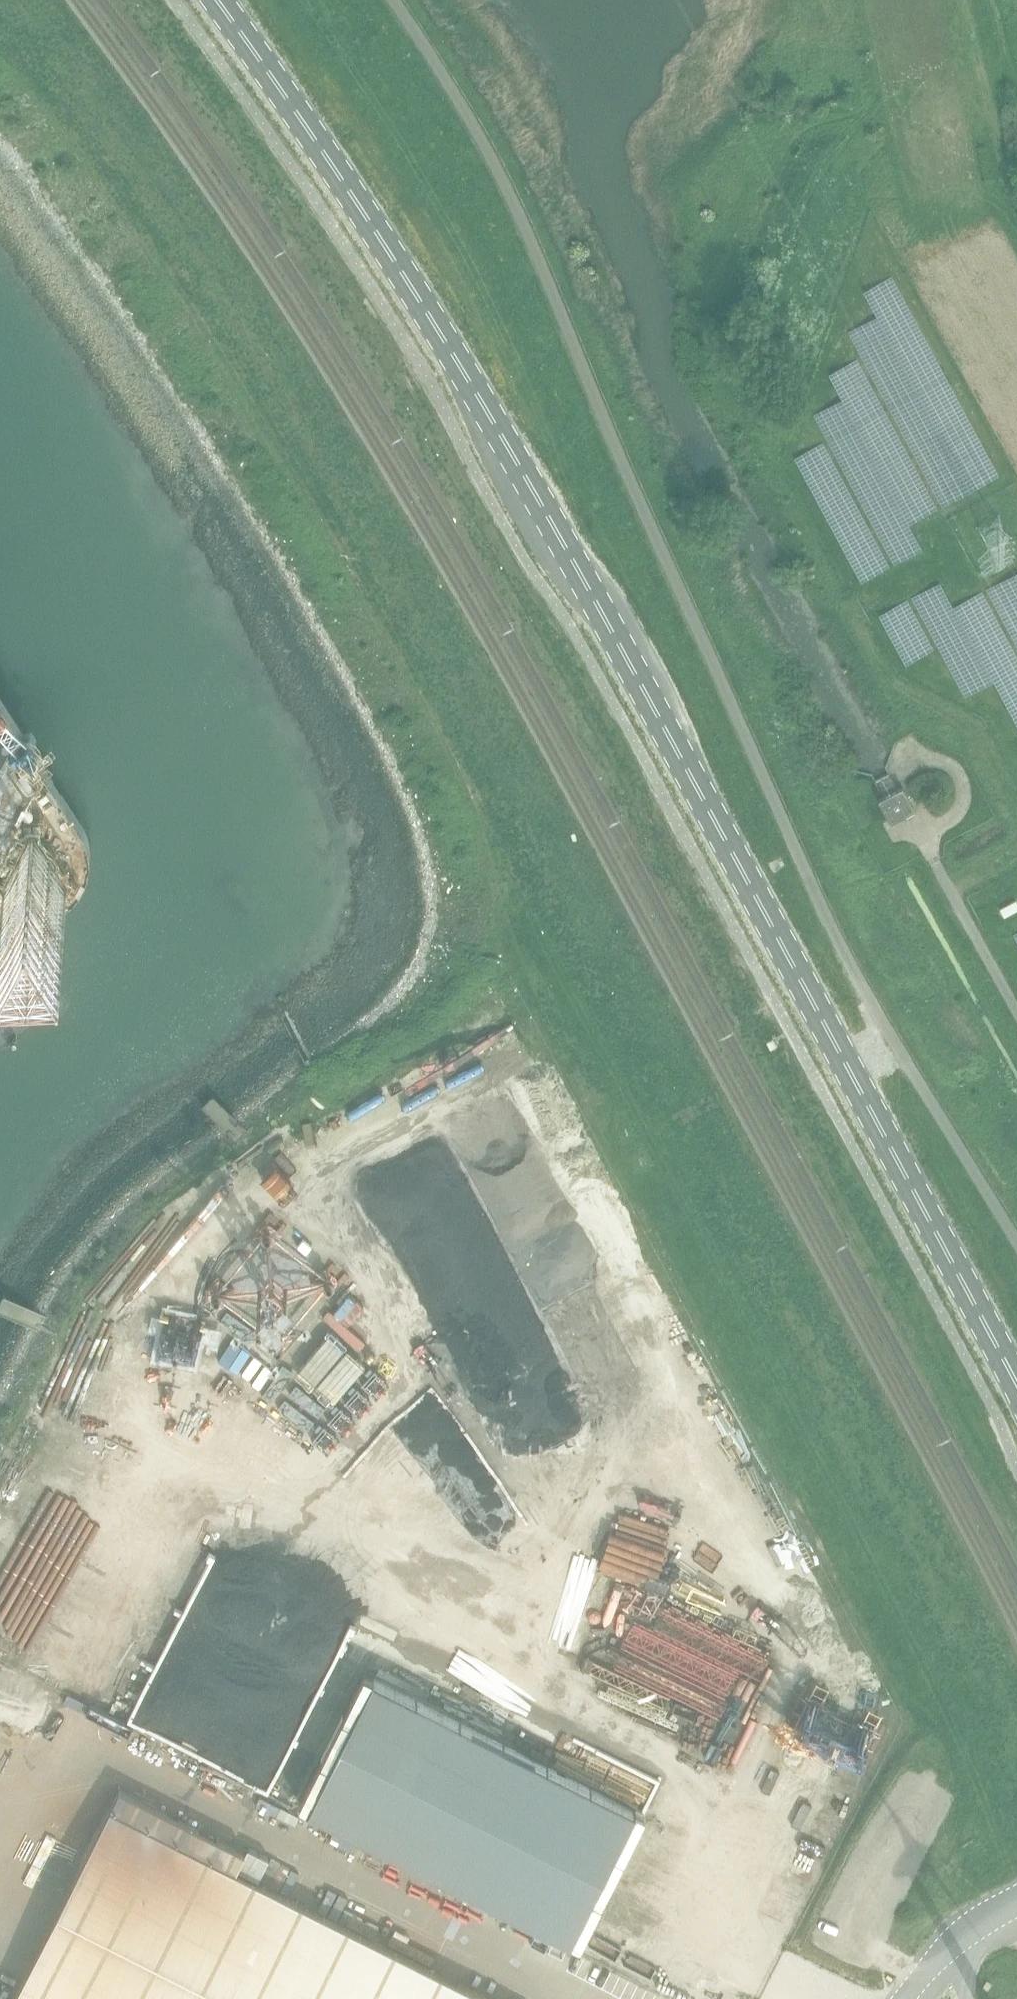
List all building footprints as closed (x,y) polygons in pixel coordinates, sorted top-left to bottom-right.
[(902,786),(878,799),(890,823),(914,810),(902,786)] [(515,1572),(543,1503),(522,1494),(518,1502),(505,1497),(480,1558),(515,1572)] [(376,1591),(396,1597),(402,1578),(381,1572),(376,1591)] [(257,1636),(266,1614),(275,1618),(281,1603),(258,1594),(250,1614),(242,1611),(236,1627),(257,1636)] [(634,1810),(372,1678),(373,1676),(365,1671),(298,1804),(578,1942),(644,1812),(635,1807),(634,1810)] [(12,1998),(491,1998),(109,1806),(12,1998)] [(703,1935),(726,1943),(751,1874),(728,1865),(703,1935)]
